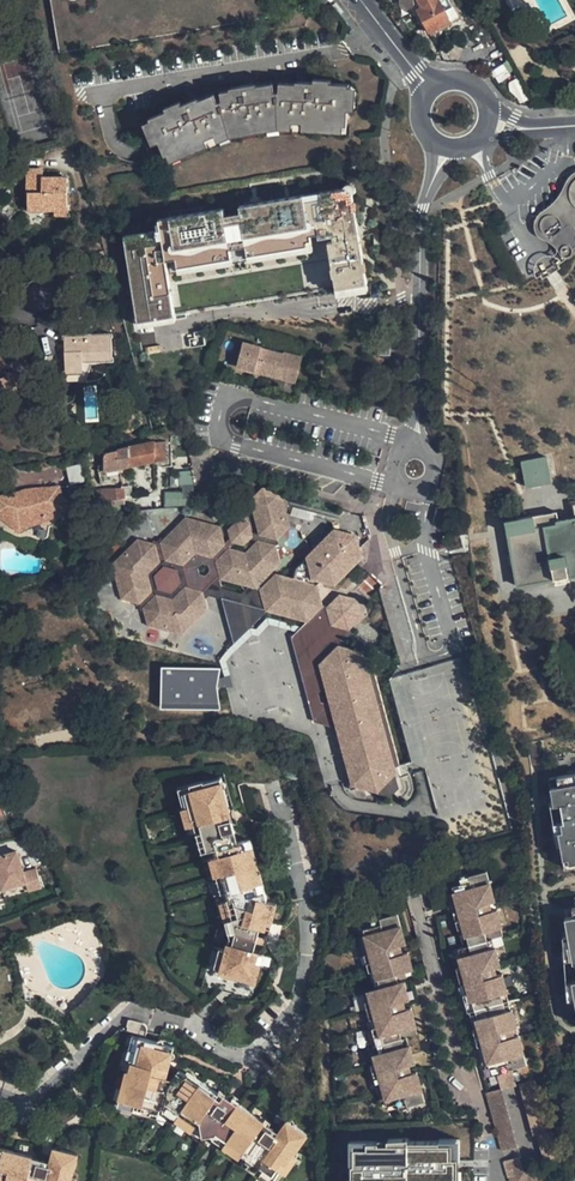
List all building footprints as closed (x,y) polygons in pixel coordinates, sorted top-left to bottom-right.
[(56,54),(234,23),(272,16),(270,2),(282,0),(47,0),(56,54)] [(453,20),(442,2),(445,0),(416,0),(419,5),(413,8),(428,35),(453,20)] [(459,17),(450,0),(445,0),(442,2),(453,20),(459,17)] [(157,141),(163,155),(166,154),(204,139),(212,136),(228,130),(276,122),(294,123),(302,123),(343,124),(346,124),(346,109),(347,85),(347,82),(329,82),(329,78),(312,78),(312,81),(303,81),(303,90),(295,90),(295,83),(277,83),(277,92),(273,92),(272,83),(255,86),(256,93),(248,94),(246,85),(237,87),(238,93),(232,94),(231,90),(229,90),(219,92),(220,101),(217,102),(214,93),(198,100),(200,106),(192,109),(189,100),(181,104),(180,100),(163,106),(165,110),(148,116),(149,119),(157,141)] [(303,90),(303,81),(295,81),(295,83),(295,90),(303,90)] [(254,84),(246,85),(248,94),(256,93),(255,86),(254,84)] [(197,97),(189,100),(192,109),(200,106),(198,100),(197,97)] [(157,141),(149,119),(145,120),(143,124),(149,141),(154,142),(157,141)] [(228,130),(212,136),(213,140),(217,142),(229,137),(277,129),(290,130),(294,126),(294,123),(276,122),(228,130)] [(343,124),(302,123),(302,126),(306,130),(339,131),(343,128),(343,124)] [(204,139),(166,154),(167,157),(171,160),(174,158),(203,147),(205,143),(204,139)] [(67,178),(42,178),(43,170),(26,170),(26,191),(28,191),(27,210),(54,211),(55,211),(55,205),(67,205),(67,178)] [(572,173),(567,178),(564,186),(558,195),(554,199),(547,206),(541,210),(537,214),(536,217),(535,220),(534,225),(537,232),(539,235),(543,238),(548,239),(555,246),(560,252),(562,255),(566,256),(568,254),(565,255),(562,253),(561,251),(554,241),(547,233),(544,231),(541,227),(540,221),(543,216),(547,213),(555,207),(562,200),(566,194),(570,186),(574,180),(574,179),(574,171),(572,173)] [(574,180),(570,186),(566,194),(562,200),(555,207),(547,213),(543,216),(540,221),(541,227),(544,231),(547,233),(554,241),(561,251),(562,253),(565,255),(568,254),(571,253),(572,251),(574,247),(574,179),(574,180)] [(351,193),(347,189),(320,194),(321,200),(305,202),(304,197),(240,207),(241,214),(225,216),(224,210),(159,221),(161,231),(125,237),(139,323),(175,317),(170,283),(167,270),(312,246),(310,236),(326,233),(336,290),(367,285),(351,193)] [(320,194),(304,197),(305,202),(321,200),(320,194)] [(55,211),(54,211),(54,216),(67,216),(67,205),(55,205),(55,211)] [(312,246),(167,270),(170,283),(314,259),(312,246)] [(38,278),(35,270),(28,272),(29,275),(31,280),(38,278)] [(368,292),(367,285),(336,290),(337,297),(368,292)] [(176,321),(175,317),(139,323),(140,328),(176,321)] [(82,371),(81,359),(111,358),(110,335),(64,337),(65,372),(82,371)] [(308,357),(248,342),(242,367),(248,368),(260,371),(262,366),(268,368),(267,373),(302,381),(308,357)] [(9,374),(15,372),(9,356),(5,357),(4,354),(0,356),(0,378),(9,374)] [(267,373),(268,368),(262,366),(260,371),(259,377),(266,378),(267,373)] [(24,394),(15,372),(9,374),(14,391),(0,396),(0,404),(24,394)] [(14,391),(9,374),(0,378),(0,396),(14,391)] [(105,453),(105,473),(115,471),(133,467),(155,463),(168,462),(168,443),(155,443),(105,453)] [(547,459),(524,463),(528,488),(551,484),(547,459)] [(133,467),(115,471),(116,477),(120,476),(134,474),(133,467)] [(26,531),(32,526),(39,524),(52,519),(67,510),(60,485),(47,486),(38,487),(26,488),(21,489),(16,491),(11,493),(1,495),(0,495),(0,519),(3,521),(20,532),(26,531)] [(106,486),(106,502),(127,502),(126,486),(106,486)] [(143,603),(148,599),(152,603),(148,608),(153,625),(166,629),(171,625),(172,631),(188,635),(213,607),(211,598),(214,595),(227,599),(240,644),(271,611),(312,622),(329,605),(323,584),(325,582),(339,586),(367,559),(361,535),(340,530),(302,569),(300,579),(282,574),(279,570),(286,563),(281,546),(282,540),(294,527),(286,493),(269,489),(256,501),(265,533),(265,539),(251,552),(234,548),(230,544),(225,527),(191,518),(164,545),(143,540),(118,565),(122,579),(128,581),(123,585),(126,599),(143,603)] [(411,502),(407,524),(422,527),(423,520),(426,505),(411,502)] [(570,504),(573,518),(558,521),(556,514),(506,523),(517,586),(574,576),(574,503),(570,504)] [(255,523),(242,520),(233,530),(237,542),(249,545),(258,536),(255,523)] [(325,664),(339,651),(345,645),(357,633),(356,630),(365,620),(367,615),(362,599),(344,595),(333,606),(329,605),(312,622),(297,638),(321,723),(341,724),(336,705),(328,703),(325,692),(331,686),(325,664)] [(148,599),(143,603),(148,608),(152,603),(148,599)] [(339,651),(373,660),(370,651),(345,645),(339,651)] [(406,765),(376,659),(373,660),(339,651),(325,664),(331,686),(336,705),(341,724),(353,767),(350,768),(356,789),(360,788),(396,797),(405,787),(400,767),(406,765)] [(161,669),(161,705),(161,709),(220,710),(216,688),(232,688),(229,676),(218,680),(219,670),(161,669)] [(574,867),(574,776),(552,781),(555,799),(559,798),(561,806),(564,806),(565,810),(557,811),(560,825),(566,856),(568,869),(574,867)] [(240,850),(224,788),(193,796),(199,819),(202,831),(204,838),(208,858),(211,866),(220,901),(225,899),(228,908),(236,940),(233,950),(232,950),(227,948),(225,955),(220,975),(219,979),(257,989),(261,970),(257,968),(260,958),(256,956),(264,926),(274,928),(278,911),(268,908),(266,898),(260,900),(258,891),(264,890),(254,854),(249,855),(247,848),(240,850)] [(199,819),(193,796),(192,794),(179,798),(189,834),(202,831),(199,819)] [(551,808),(561,806),(559,798),(555,799),(549,800),(551,808)] [(4,815),(1,816),(0,816),(0,831),(8,828),(4,815)] [(566,856),(560,825),(554,826),(558,848),(561,848),(563,856),(566,856)] [(208,858),(204,838),(198,839),(200,846),(203,859),(208,858)] [(2,888),(26,880),(29,888),(41,884),(35,866),(23,870),(16,848),(0,853),(0,883),(2,888)] [(220,901),(211,866),(205,868),(208,876),(214,902),(220,901)] [(504,973),(498,974),(496,966),(502,965),(497,947),(496,947),(493,938),(500,936),(503,936),(500,928),(503,927),(498,909),(492,911),(490,902),(496,900),(487,871),(470,876),(471,881),(453,886),(455,892),(449,893),(452,905),(457,903),(459,911),(454,913),(459,929),(460,930),(462,938),(468,936),(471,944),(465,946),(460,948),(464,964),(458,966),(463,985),(468,983),(474,1001),(475,1001),(478,1009),(480,1017),(474,1018),(478,1032),(476,1032),(480,1049),(485,1047),(490,1065),(491,1069),(500,1066),(502,1073),(511,1070),(511,1069),(528,1064),(520,1034),(515,1035),(513,1027),(518,1026),(513,1009),(512,1009),(507,992),(509,990),(504,973)] [(26,880),(2,888),(4,896),(29,888),(26,880)] [(236,940),(228,908),(221,910),(232,950),(233,950),(236,940)] [(406,981),(414,978),(412,969),(414,968),(408,950),(403,952),(401,944),(406,942),(398,913),(380,917),(379,915),(371,917),(373,924),(364,927),(366,933),(359,935),(370,971),(375,970),(378,978),(379,978),(382,985),(375,987),(368,989),(369,990),(374,1007),(368,1009),(373,1028),(378,1026),(383,1043),(378,1044),(378,1045),(375,1046),(376,1053),(375,1053),(378,1063),(372,1065),(377,1083),(378,1082),(381,1090),(379,1091),(381,1099),(387,1098),(389,1106),(398,1103),(401,1111),(411,1108),(410,1106),(427,1101),(418,1071),(413,1073),(411,1065),(416,1063),(410,1043),(409,1044),(407,1036),(418,1033),(416,1026),(418,1026),(413,1007),(408,1009),(406,1000),(411,999),(406,981)] [(567,919),(570,938),(574,937),(574,918),(567,919)] [(468,936),(462,938),(465,946),(471,944),(468,936)] [(496,947),(497,947),(502,945),(500,936),(493,938),(496,947)] [(565,939),(567,965),(571,964),(571,968),(574,968),(574,955),(574,956),(571,945),(574,944),(574,937),(570,938),(565,939)] [(464,964),(460,948),(454,950),(458,966),(464,964)] [(220,975),(225,955),(219,953),(218,958),(214,973),(220,975)] [(378,978),(375,970),(370,971),(375,987),(382,985),(379,978),(378,978)] [(468,983),(463,985),(470,1011),(471,1011),(478,1009),(475,1001),(474,1001),(468,983)] [(374,1007),(369,990),(363,992),(368,1009),(374,1007)] [(478,1009),(471,1011),(474,1018),(480,1017),(478,1009)] [(378,1026),(373,1028),(378,1044),(383,1043),(378,1026)] [(134,1066),(140,1043),(134,1042),(133,1046),(127,1067),(131,1067),(131,1065),(134,1066)] [(184,1077),(182,1079),(177,1076),(174,1081),(167,1079),(170,1067),(174,1052),(140,1043),(134,1066),(131,1065),(131,1067),(120,1108),(151,1116),(152,1114),(160,1116),(160,1114),(162,1107),(196,1129),(201,1132),(203,1131),(214,1131),(214,1134),(244,1155),(246,1156),(241,1164),(266,1180),(270,1180),(276,1172),(286,1178),(297,1162),(294,1160),(308,1139),(286,1123),(278,1135),(276,1137),(270,1133),(268,1137),(261,1132),(265,1126),(248,1114),(238,1107),(220,1095),(217,1099),(184,1077)] [(485,1047),(480,1049),(485,1066),(490,1065),(485,1047)] [(170,1067),(167,1079),(174,1081),(177,1076),(182,1079),(184,1077),(170,1067)] [(511,1070),(502,1073),(498,1074),(503,1090),(519,1086),(514,1070),(511,1070)] [(536,1079),(520,1084),(534,1134),(537,1133),(545,1163),(562,1158),(553,1128),(550,1129),(536,1079)] [(502,1087),(486,1092),(502,1152),(518,1147),(502,1087)] [(238,1107),(248,1114),(259,1097),(245,1097),(238,1107)] [(196,1129),(162,1107),(160,1114),(191,1135),(196,1129)] [(276,1137),(278,1135),(265,1126),(261,1132),(268,1137),(270,1133),(276,1137)] [(244,1155),(214,1134),(215,1137),(217,1146),(239,1161),(244,1155)] [(457,1161),(455,1161),(455,1144),(438,1144),(438,1142),(407,1142),(407,1139),(387,1139),(387,1144),(378,1144),(378,1142),(366,1142),(366,1144),(353,1144),(353,1164),(351,1164),(351,1180),(457,1180),(457,1161)] [(457,1161),(459,1161),(459,1140),(438,1140),(438,1144),(455,1144),(455,1161),(457,1161)] [(366,1142),(349,1142),(349,1164),(351,1164),(353,1164),(353,1144),(366,1144),(366,1142)] [(73,1180),(79,1155),(54,1149),(51,1162),(49,1169),(41,1167),(42,1164),(33,1162),(34,1158),(35,1156),(5,1149),(5,1150),(4,1154),(0,1153),(0,1180),(73,1180)] [(49,1169),(51,1162),(34,1158),(33,1162),(42,1164),(41,1167),(49,1169)] [(505,1162),(510,1180),(544,1180),(540,1168),(524,1172),(521,1158),(505,1162)]
